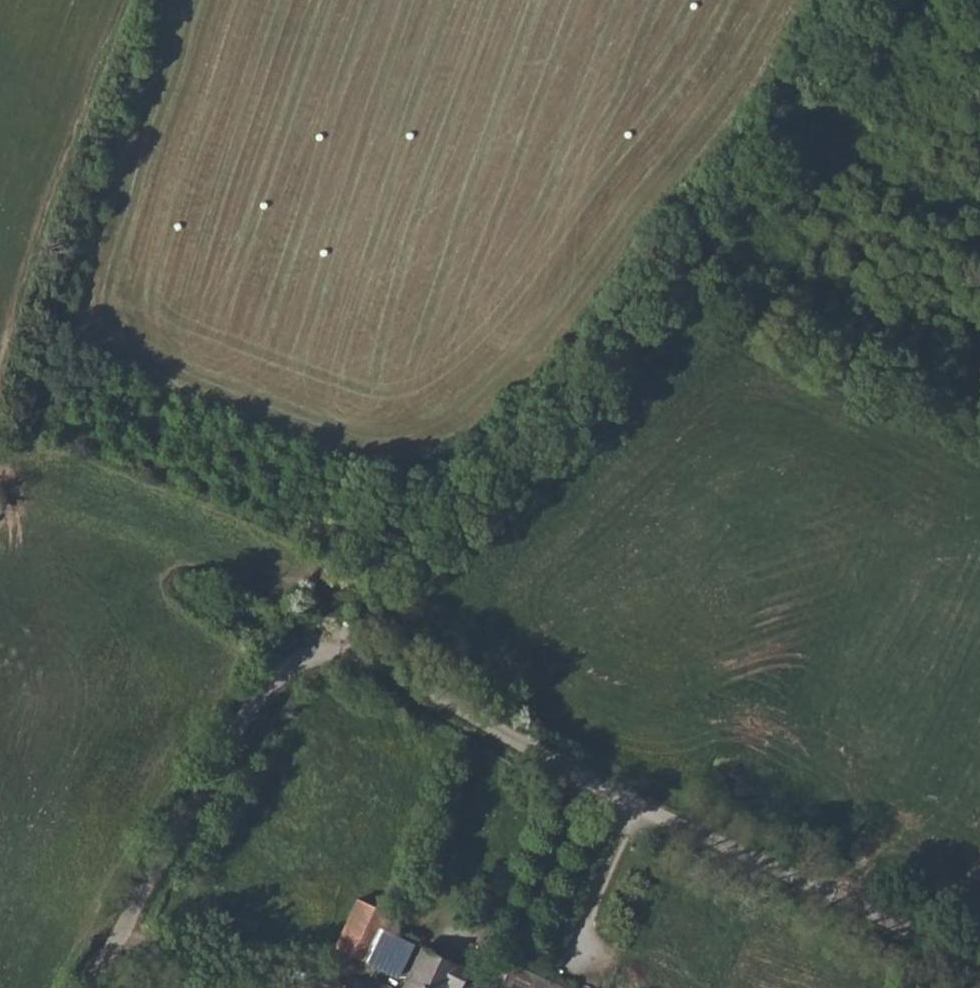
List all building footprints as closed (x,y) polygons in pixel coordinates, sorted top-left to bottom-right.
[(354,898),(334,946),(363,960),(378,927),(384,912),(354,898)] [(378,927),(363,960),(396,975),(411,943),(378,927)] [(399,987),(442,987),(443,987),(445,987),(458,987),(467,969),(419,947),(399,987)] [(511,963),(499,987),(566,987),(511,963)]
